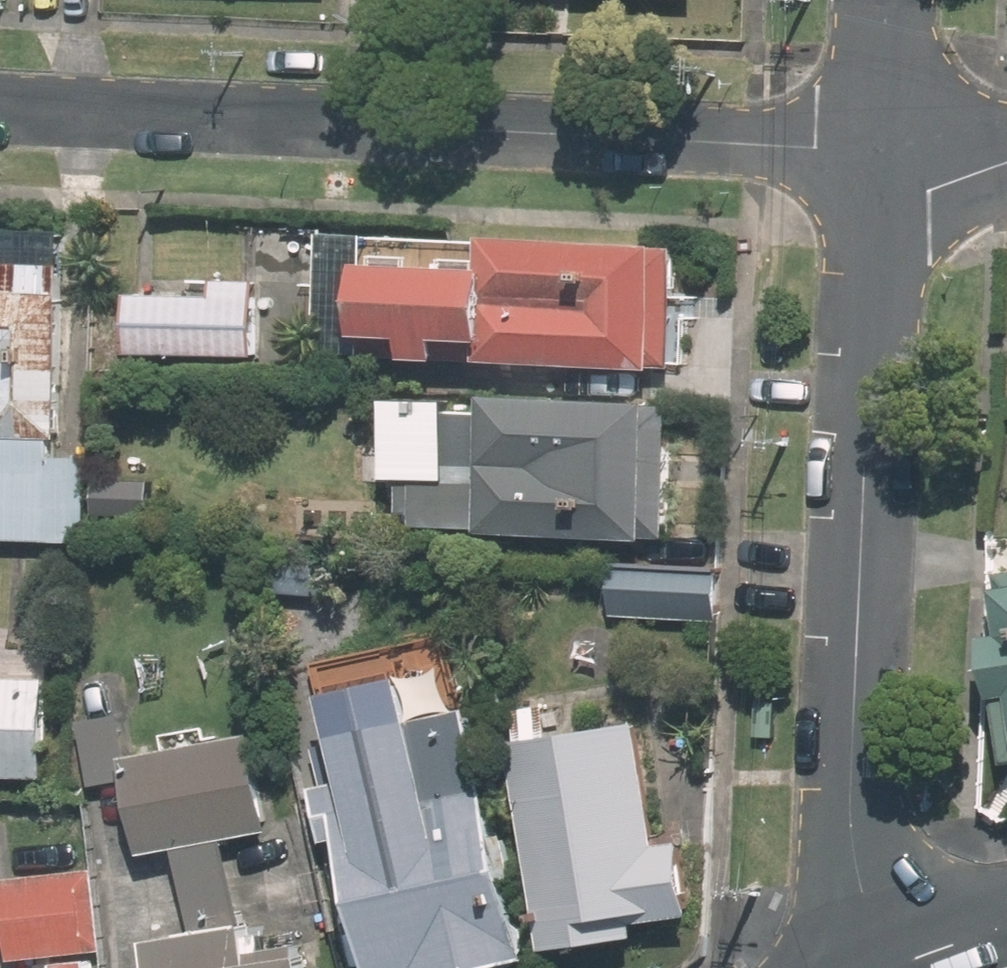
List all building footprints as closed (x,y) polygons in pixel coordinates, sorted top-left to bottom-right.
[(66,228),(0,224),(0,537),(77,540),(81,455),(54,453),(56,433),(60,433),(65,292),(64,291),(66,228)] [(672,362),(678,245),(660,244),(660,241),(487,232),(485,262),(370,256),(365,351),(656,367),(656,361),(672,362)] [(133,288),(130,350),(259,356),(263,279),(214,276),(214,293),(133,288)] [(668,539),(675,409),(654,409),(654,401),(487,394),(485,415),(420,412),(416,477),(404,477),(402,518),(414,518),(414,527),(479,530),(479,533),(647,540),(647,539),(668,539)] [(323,592),(323,555),(279,553),(277,590),(323,592)] [(713,620),(715,568),(608,564),(605,616),(713,620)] [(992,649),(1006,729),(1006,647),(992,649)] [(46,778),(50,677),(0,675),(0,776),(46,778)] [(370,967),(485,967),(485,964),(523,955),(467,703),(337,731),(347,776),(314,783),(328,839),(342,837),(370,967)] [(553,732),(549,703),(518,708),(522,736),(514,738),(546,945),(637,931),(636,919),(692,911),(682,840),(657,844),(638,719),(553,732)] [(117,714),(80,721),(92,785),(129,778),(142,851),(177,844),(189,930),(149,935),(153,967),(307,967),(305,953),(299,953),(297,941),(250,947),(245,922),(237,922),(224,836),(271,828),(252,730),(125,754),(117,714)] [(90,950),(102,949),(95,868),(2,876),(10,958),(53,954),(55,967),(92,967),(90,950)]
